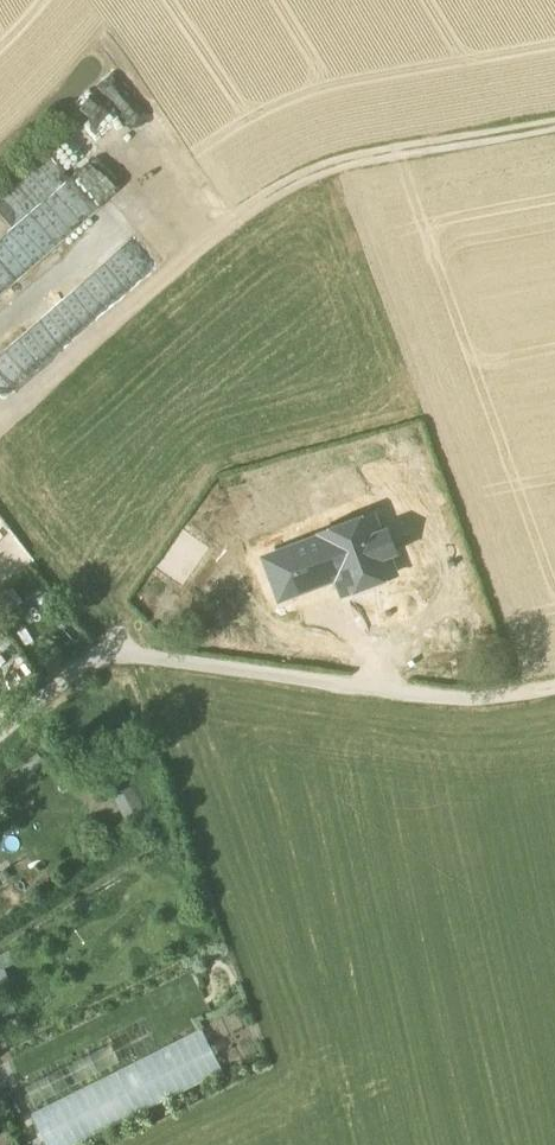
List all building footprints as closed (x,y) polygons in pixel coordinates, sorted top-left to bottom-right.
[(119,109),(127,96),(99,78),(77,111),(97,124),(110,103),(119,109)] [(33,166),(50,188),(79,167),(62,144),(33,166)] [(80,170),(71,176),(94,211),(104,204),(80,170)] [(0,239),(0,357),(22,340),(38,361),(184,249),(134,184),(95,214),(72,184),(0,239)] [(0,459),(0,480),(11,473),(2,458),(0,459)] [(321,537),(265,559),(280,599),(337,577),(349,573),(356,589),(395,574),(388,556),(396,553),(388,530),(379,533),(373,516),(321,535),(321,537)] [(337,577),(343,594),(356,589),(349,573),(337,577)] [(147,813),(134,786),(112,797),(126,824),(147,813)] [(11,963),(10,955),(0,957),(0,983),(7,982),(4,964),(11,963)] [(30,1114),(46,1144),(77,1144),(225,1073),(202,1028),(30,1114)] [(26,1087),(34,1104),(120,1062),(111,1045),(26,1087)]
